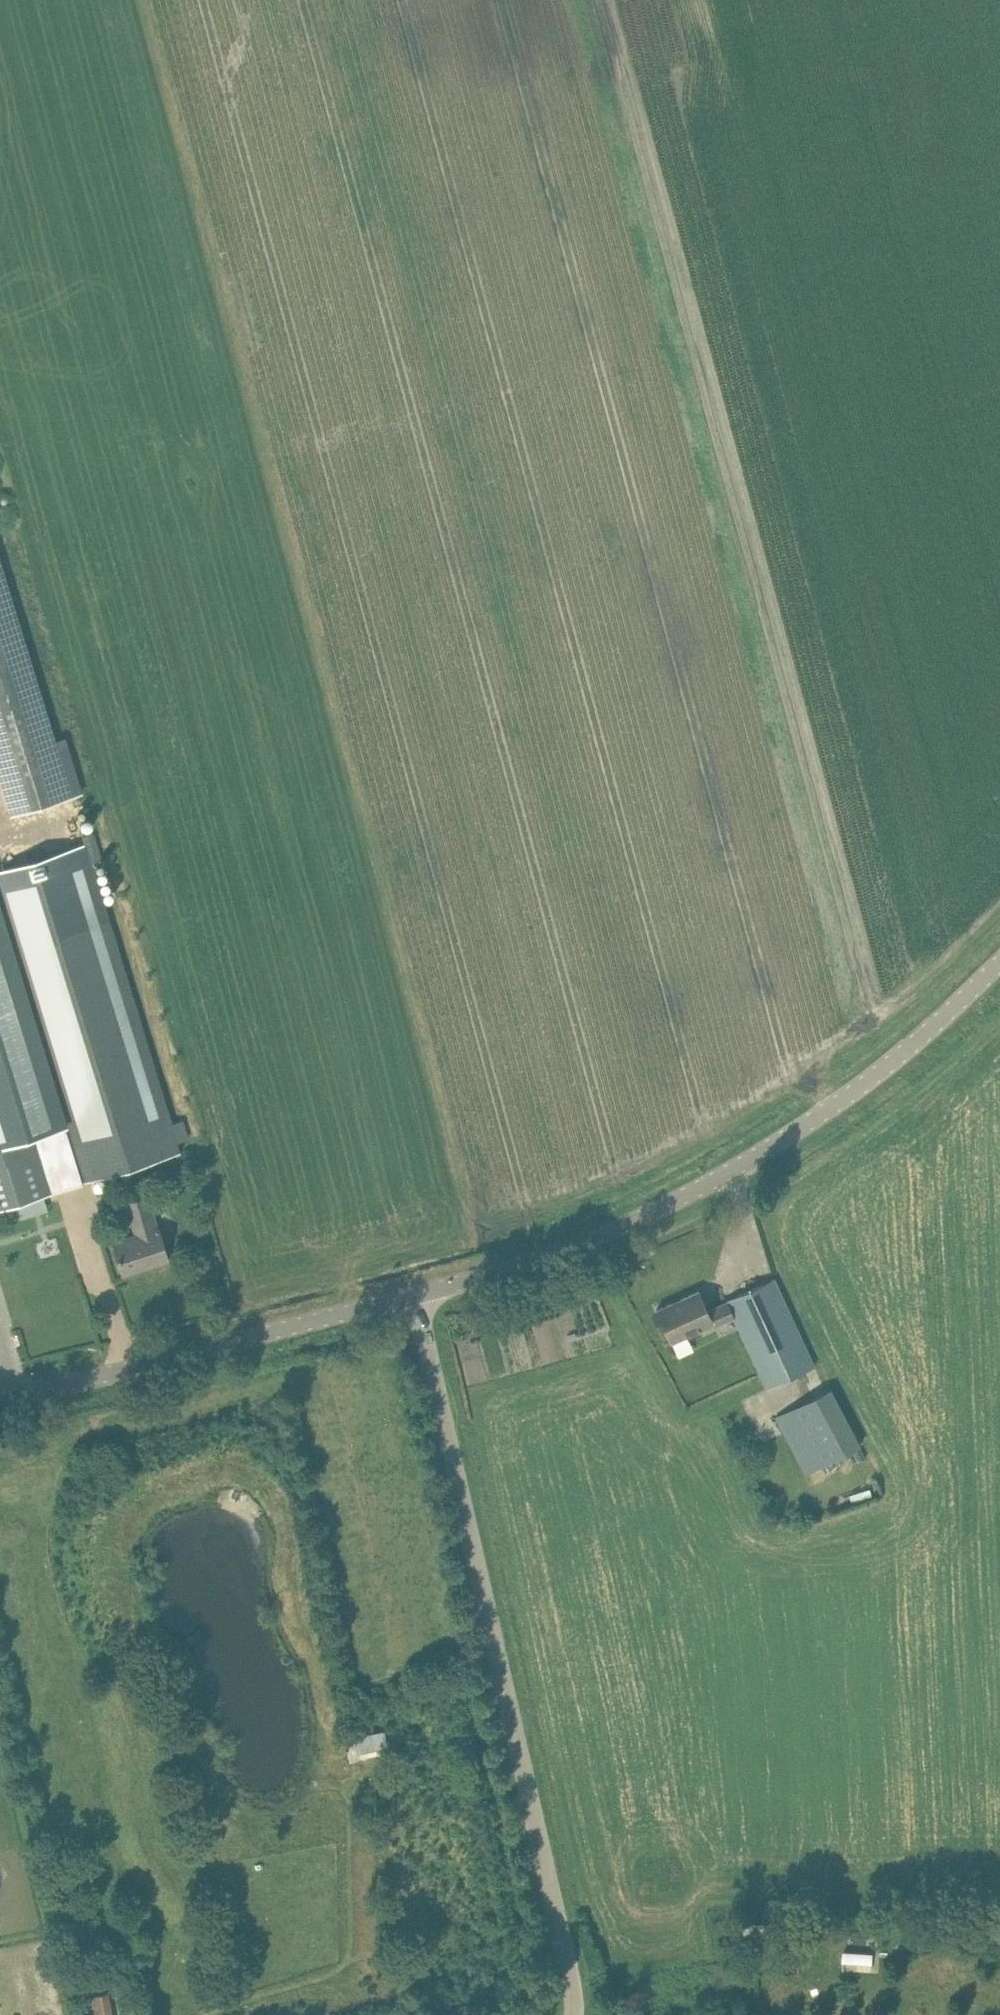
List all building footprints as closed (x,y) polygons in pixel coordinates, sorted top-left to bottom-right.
[(70,800),(10,538),(0,541),(0,790),(6,814),(70,800)] [(179,1151),(91,863),(90,861),(101,858),(95,841),(94,841),(0,870),(0,1207),(179,1151)] [(169,1260),(154,1212),(158,1210),(153,1196),(150,1197),(149,1195),(124,1202),(129,1218),(133,1217),(138,1233),(113,1240),(118,1254),(123,1274),(169,1260)] [(726,1300),(727,1301),(734,1316),(767,1387),(814,1365),(774,1278),(726,1300)] [(714,1325),(734,1316),(727,1301),(708,1310),(698,1290),(657,1309),(672,1341),(712,1322),(714,1325)] [(860,1444),(830,1387),(773,1417),(804,1474),(860,1444)] [(855,1451),(848,1455),(853,1464),(860,1460),(855,1451)] [(361,1733),(364,1756),(393,1752),(390,1730),(361,1733)] [(841,1966),(875,1968),(876,1950),(842,1948),(841,1966)] [(86,1995),(89,2014),(113,2014),(109,1991),(86,1995)]
